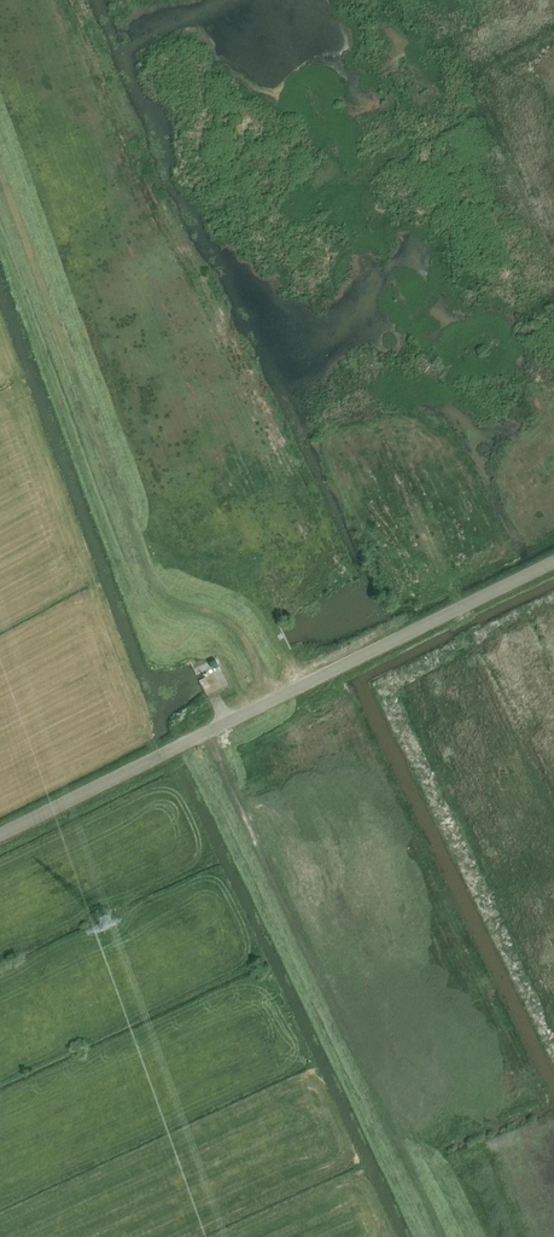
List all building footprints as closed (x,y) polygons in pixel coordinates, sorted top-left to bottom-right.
[(216,660),(210,663),(213,669),(218,666),(216,660)]
